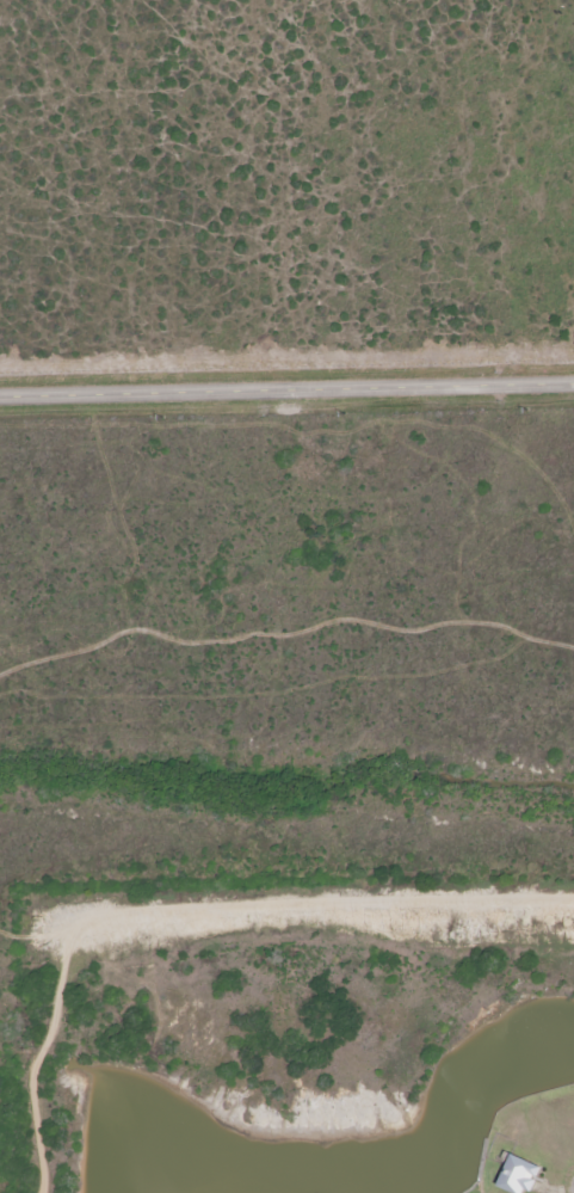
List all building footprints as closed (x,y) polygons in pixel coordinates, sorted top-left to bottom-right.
[(545,1166),(516,1154),(502,1187),(516,1192),(534,1192),(545,1166)]
